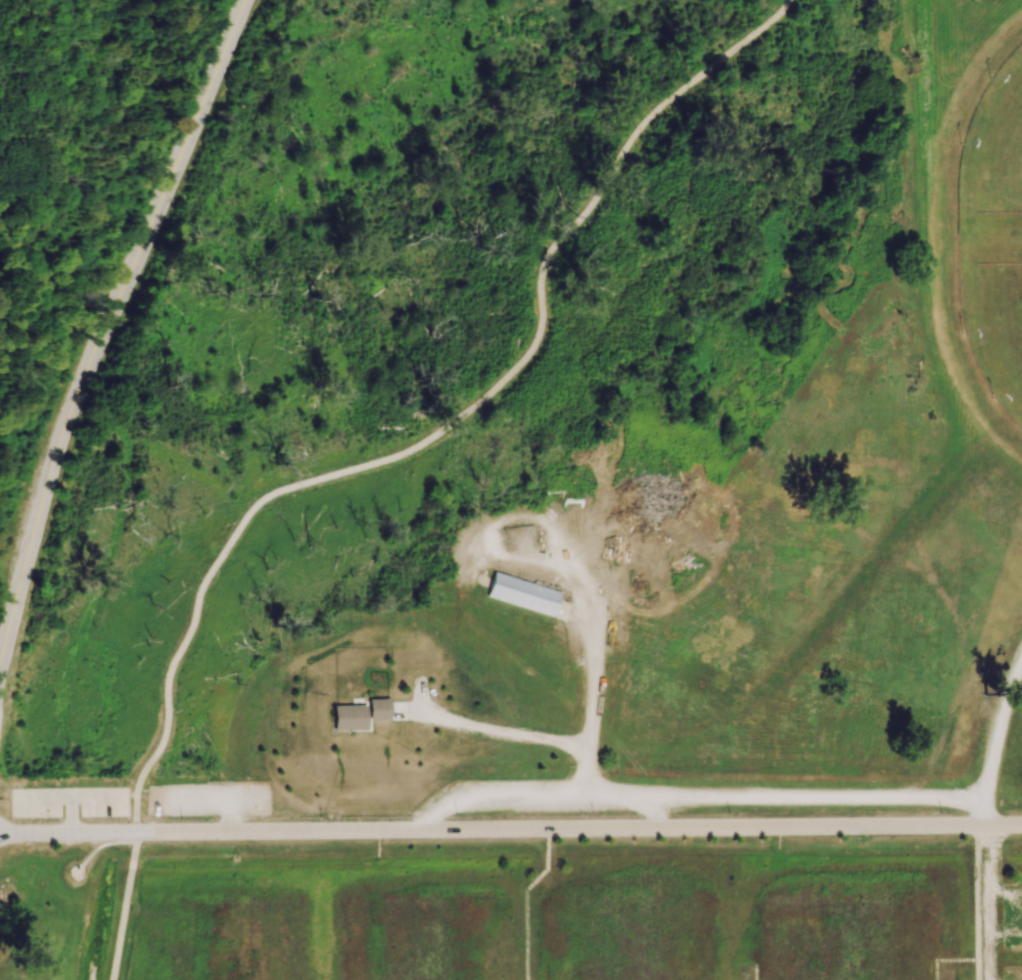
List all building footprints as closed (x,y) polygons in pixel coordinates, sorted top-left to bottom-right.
[(492,572),(484,598),(551,618),(559,592),(492,572)] [(366,700),(367,719),(387,719),(387,700),(366,700)] [(331,706),(331,731),(364,730),(363,705),(331,706)]
